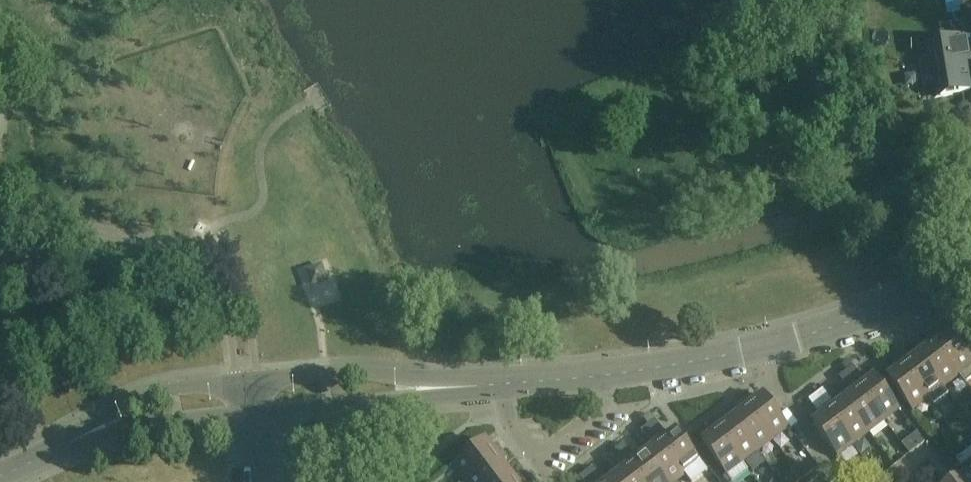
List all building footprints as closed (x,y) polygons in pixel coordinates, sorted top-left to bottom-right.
[(920,62),(924,87),(937,84),(940,98),(970,93),(970,66),(967,38),(929,44),(931,60),(920,62)] [(321,259),(327,278),(346,272),(340,253),(321,259)] [(951,332),(942,339),(938,334),(931,339),(959,377),(970,368),(970,359),(951,332)] [(959,377),(931,339),(923,345),(928,350),(919,356),(944,389),(959,377)] [(944,389),(919,356),(911,362),(907,357),(900,362),(929,400),(944,389)] [(929,400),(900,362),(893,368),(897,373),(888,380),(913,412),(929,400)] [(853,367),(846,373),(884,423),(900,411),(875,378),(867,385),(853,367)] [(884,423),(846,373),(839,378),(852,395),(844,402),(869,434),(884,423)] [(823,390),(816,396),(854,446),(869,434),(844,402),(836,408),(823,390)] [(854,446),(816,396),(809,401),(822,419),(813,425),(838,458),(854,446)] [(789,429),(765,397),(756,403),(752,398),(745,403),(773,441),(789,429)] [(773,441),(745,403),(738,409),(742,414),(734,420),(758,453),(773,441)] [(758,453),(734,420),(725,427),(721,421),(714,427),(743,464),(758,453)] [(655,421),(648,427),(686,476),(702,464),(677,432),(668,439),(655,421)] [(648,427),(641,432),(654,449),(646,455),(666,481),(678,481),(686,476),(648,427)] [(743,464),(714,427),(707,432),(711,437),(702,444),(731,481),(733,481),(748,471),(743,464)] [(452,466),(464,481),(502,453),(497,446),(491,450),(484,441),(452,466)] [(617,450),(642,481),(666,481),(646,455),(638,462),(625,444),(617,450)] [(617,450),(610,455),(624,472),(615,479),(618,481),(642,481),(617,450)] [(968,452),(956,460),(961,467),(970,459),(970,456),(968,452)] [(502,453),(464,481),(496,481),(508,473),(502,464),(507,460),(502,453)] [(814,471),(809,465),(798,474),(803,480),(814,471)] [(587,473),(594,481),(605,481),(594,467),(587,473)] [(969,471),(954,481),(970,481),(970,473),(969,471)] [(508,473),(496,481),(524,481),(520,477),(514,481),(508,473)] [(587,473),(580,478),(583,481),(594,481),(587,473)] [(798,474),(786,481),(800,481),(803,480),(798,474)]
